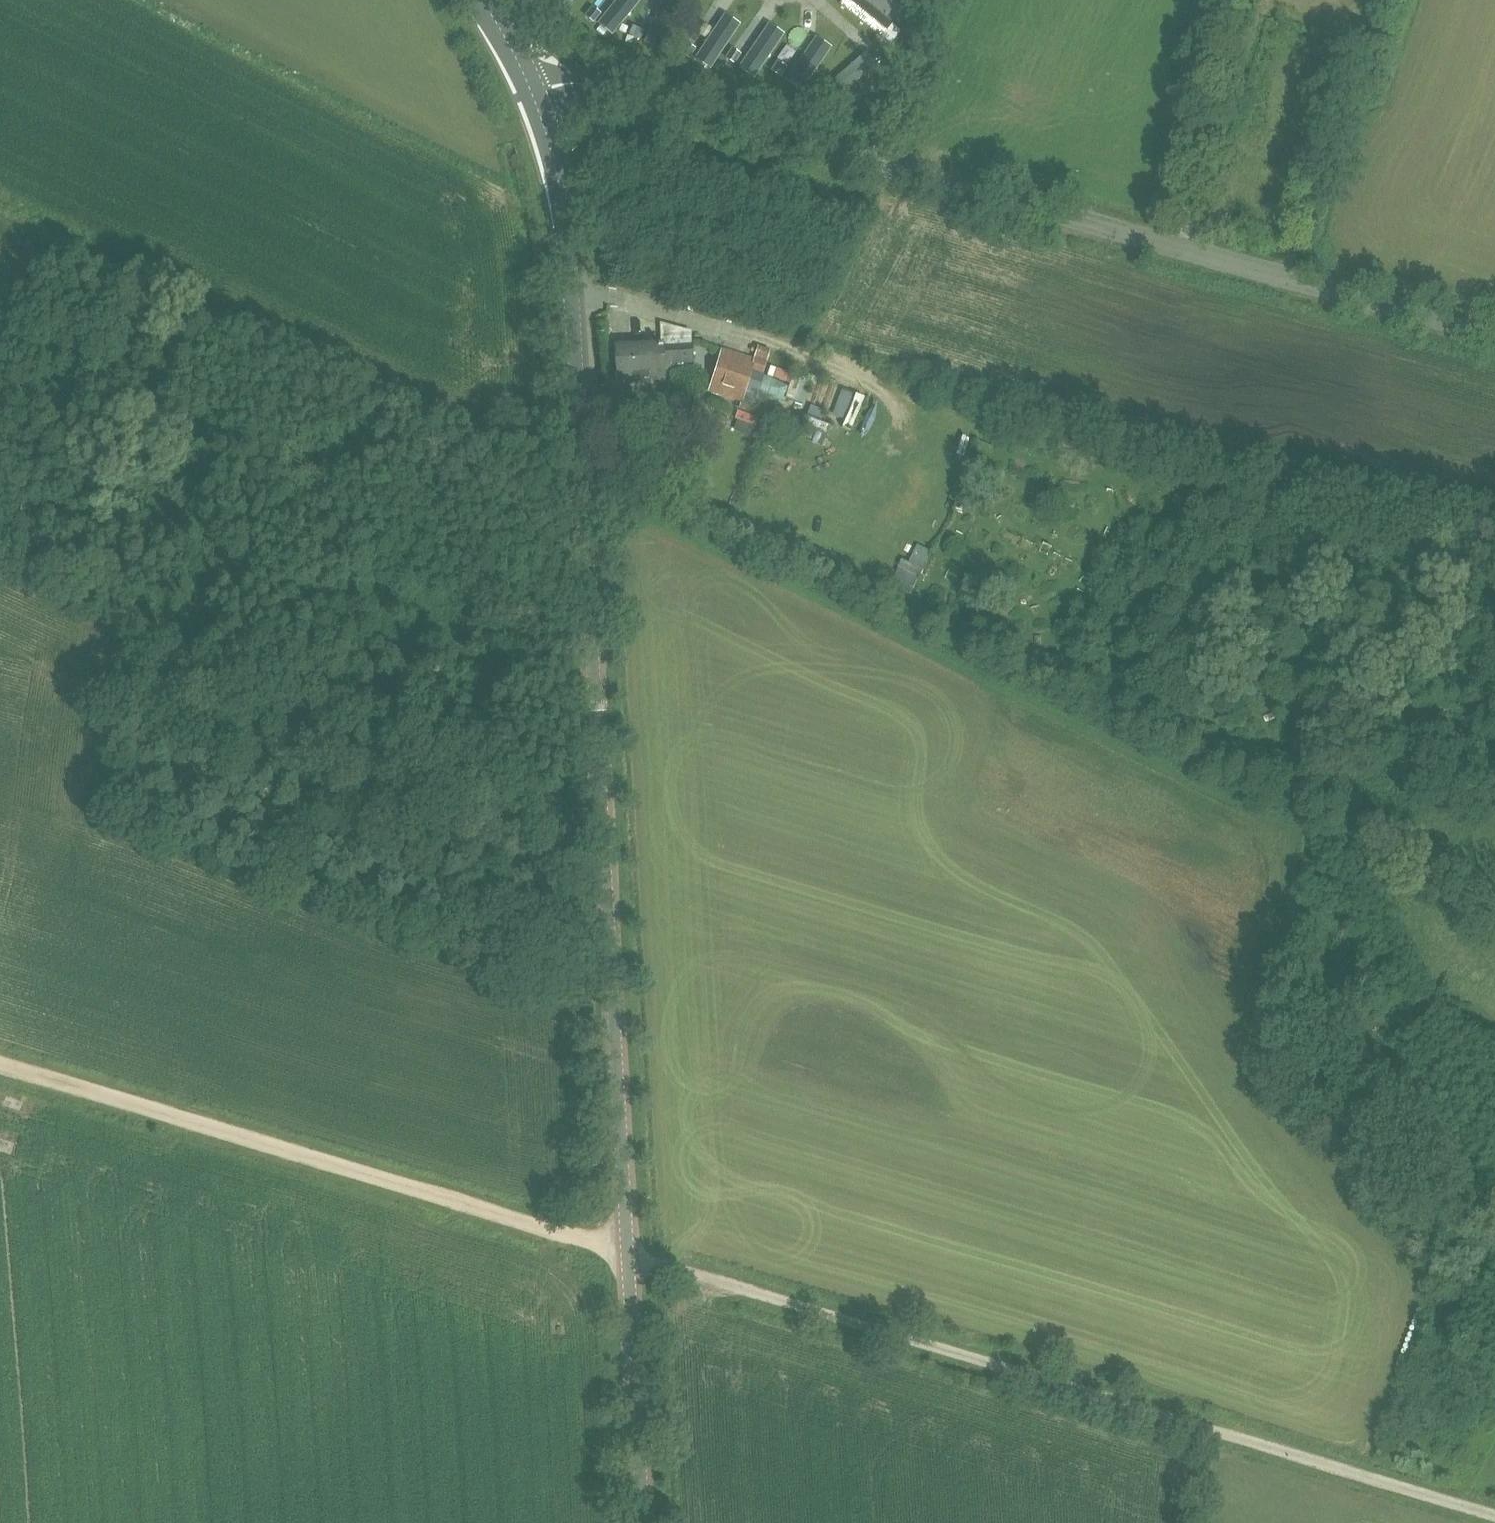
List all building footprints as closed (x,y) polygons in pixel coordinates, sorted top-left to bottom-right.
[(598,23),(612,34),(639,0),(617,0),(598,23)] [(644,42),(660,49),(682,2),(678,0),(664,0),(644,42)] [(839,5),(881,38),(892,23),(863,0),(843,0),(839,5)] [(592,7),(586,15),(593,21),(599,13),(592,7)] [(695,59),(709,68),(739,24),(724,15),(695,59)] [(738,68),(753,78),(783,34),(768,24),(738,68)] [(643,31),(632,26),(629,34),(639,39),(643,31)] [(830,47),(815,37),(785,80),(800,90),(830,47)] [(680,53),(688,58),(694,49),(686,43),(680,53)] [(725,58),(734,63),(740,54),(731,49),(725,58)] [(830,83),(829,84),(840,96),(875,65),(872,61),(868,56),(865,53),(830,83)] [(771,71),(779,76),(785,67),(777,61),(771,71)] [(865,106),(856,114),(861,119),(869,112),(865,106)] [(691,360),(690,331),(661,323),(662,344),(615,346),(617,381),(664,379),(663,361),(691,360)] [(750,370),(762,373),(769,349),(758,346),(753,360),(723,351),(711,389),(741,399),(750,370)] [(772,376),(789,382),(792,373),(775,367),(772,376)] [(793,374),(785,397),(794,400),(801,377),(793,374)]
